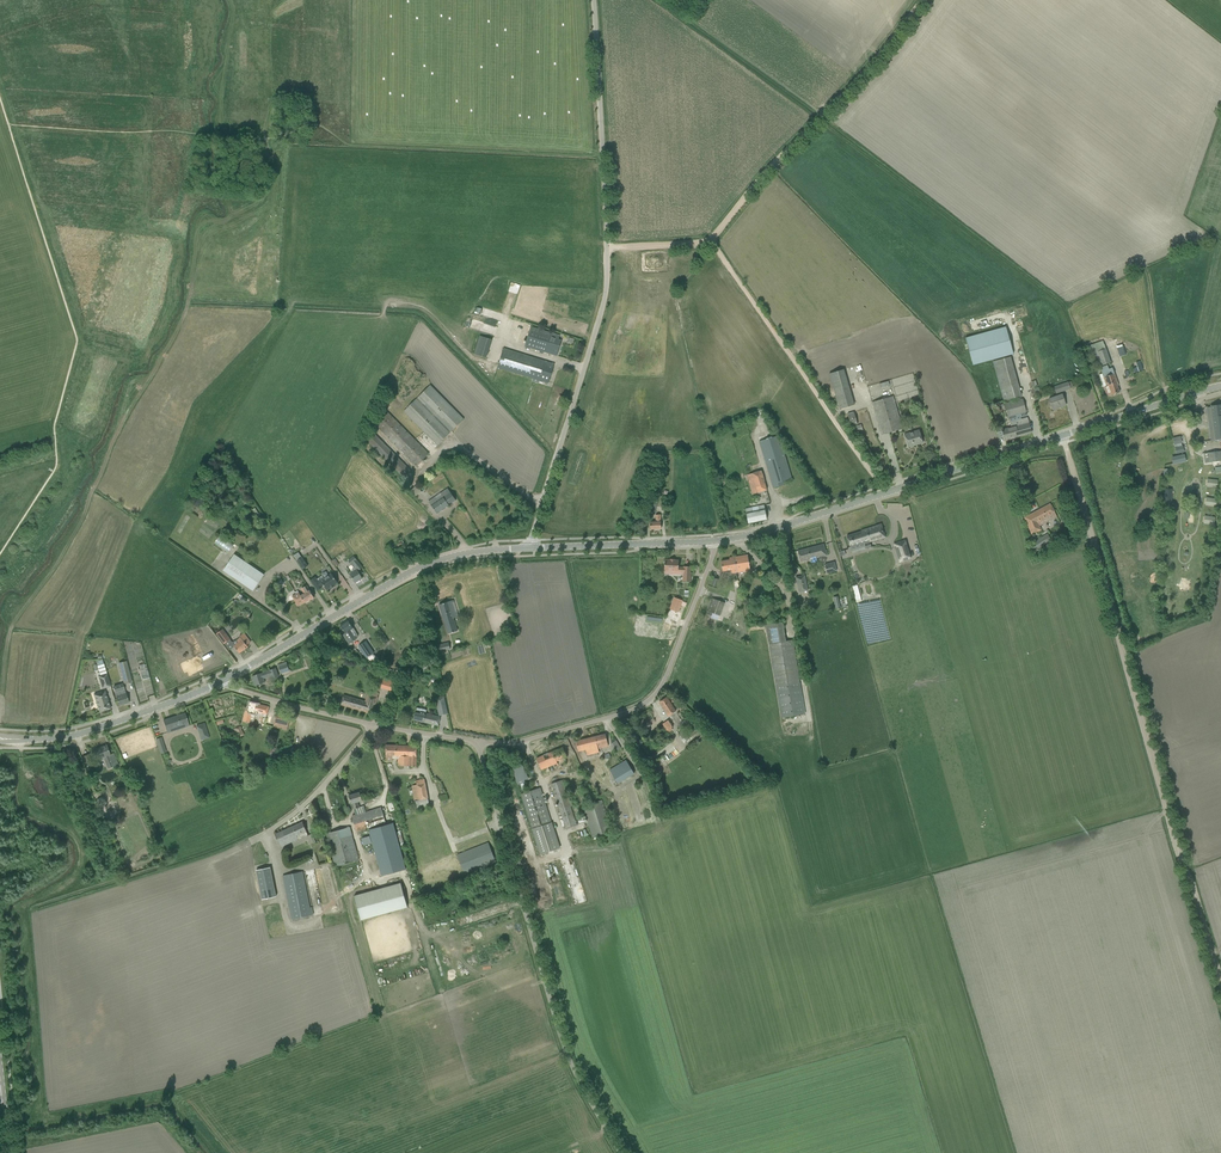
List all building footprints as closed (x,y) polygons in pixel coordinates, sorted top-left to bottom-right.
[(517,293),(519,286),(511,283),(509,291),(517,293)] [(543,353),(543,352),(557,356),(561,341),(558,340),(560,336),(531,327),(525,346),(539,350),(539,352),(543,353)] [(1013,354),(1006,327),(965,338),(973,365),(1013,354)] [(484,358),(490,339),(479,335),(473,354),(484,358)] [(880,429),(881,435),(902,429),(901,423),(887,374),(883,375),(872,335),(851,341),(864,388),(867,387),(880,429)] [(1126,355),(1125,350),(1130,349),(1128,344),(1116,347),(1119,357),(1126,355)] [(497,368),(548,383),(554,364),(503,348),(497,368)] [(1110,362),(1106,349),(1095,353),(1098,362),(1100,366),(1110,362)] [(992,361),(1003,400),(1020,395),(1010,356),(992,361)] [(1106,367),(1103,368),(1113,395),(1120,392),(1116,383),(1117,383),(1112,368),(1107,370),(1106,367)] [(1113,395),(1103,368),(1100,369),(1102,374),(1099,375),(1107,396),(1111,394),(1111,395),(1113,395)] [(854,404),(848,384),(843,369),(829,373),(834,389),(839,409),(854,404)] [(1053,386),(1055,393),(1069,388),(1067,382),(1053,386)] [(1076,387),(1077,391),(1088,387),(1087,382),(1076,387)] [(404,411),(437,445),(464,419),(430,385),(404,411)] [(1049,399),(1052,410),(1066,405),(1062,394),(1049,399)] [(1004,404),(1008,416),(1025,411),(1022,400),(1004,404)] [(1220,440),(1220,405),(1210,406),(1215,440),(1220,440)] [(854,412),(847,414),(851,426),(857,424),(854,412)] [(376,425),(416,466),(429,454),(388,413),(376,425)] [(1002,430),(1005,440),(1031,433),(1027,418),(1010,422),(1011,427),(1002,430)] [(861,425),(854,427),(856,433),(863,431),(861,425)] [(904,434),(906,440),(908,447),(923,443),(919,430),(904,434)] [(411,471),(392,452),(373,433),(366,439),(404,478),(411,471)] [(759,441),(773,488),(784,485),(783,481),(791,479),(779,436),(759,441)] [(1180,436),(1172,438),(1174,445),(1181,443),(1180,436)] [(1182,446),(1174,448),(1176,454),(1183,453),(1182,446)] [(1203,453),(1205,463),(1220,461),(1220,451),(1203,453)] [(1183,454),(1171,456),(1172,463),(1185,461),(1183,454)] [(747,475),(752,494),(764,491),(766,490),(761,471),(747,475)] [(422,492),(417,485),(410,491),(415,497),(422,492)] [(435,497),(429,502),(431,505),(434,509),(437,514),(449,506),(448,505),(454,501),(451,496),(447,489),(440,494),(441,496),(437,499),(435,497)] [(1205,505),(1215,506),(1216,498),(1205,497),(1205,505)] [(651,503),(648,513),(654,515),(657,505),(651,503)] [(1024,518),(1031,534),(1041,530),(1039,525),(1053,518),(1057,516),(1050,504),(1024,518)] [(746,513),(748,523),(767,519),(764,505),(745,509),(746,513)] [(656,522),(650,523),(650,529),(661,529),(660,515),(655,515),(656,522)] [(1203,524),(1214,524),(1214,516),(1203,516),(1203,524)] [(869,541),(884,536),(880,525),(869,528),(861,531),(847,536),(850,547),(864,543),(866,549),(871,547),(869,541)] [(1030,545),(1033,551),(1051,540),(1047,534),(1030,545)] [(228,553),(234,545),(220,536),(214,544),(228,553)] [(910,559),(904,539),(892,543),(893,547),(895,547),(899,561),(910,559)] [(798,551),(799,557),(800,562),(828,555),(826,550),(825,550),(824,544),(798,551)] [(232,557),(223,571),(253,591),(262,578),(264,575),(234,554),(232,557)] [(747,555),(734,557),(737,573),(749,570),(747,555)] [(354,556),(348,561),(351,565),(353,564),(356,568),(352,570),(353,572),(350,574),(349,575),(351,579),(351,578),(352,578),(355,583),(362,579),(360,575),(363,574),(360,569),(362,568),(357,561),(354,556)] [(308,566),(302,557),(297,561),(303,569),(308,566)] [(737,573),(734,557),(729,558),(730,560),(721,562),(722,571),(731,570),(731,574),(737,573)] [(771,561),(774,566),(782,562),(779,557),(771,561)] [(664,570),(672,571),(672,574),(678,574),(678,572),(683,573),(683,581),(690,582),(691,573),(690,573),(690,567),(683,567),(683,568),(678,567),(679,560),(674,560),(674,559),(670,559),(670,560),(665,560),(665,561),(664,562),(664,564),(664,570)] [(825,564),(827,573),(837,571),(835,562),(825,564)] [(338,583),(331,573),(325,578),(324,577),(320,580),(318,581),(315,577),(310,580),(318,591),(322,588),(321,586),(323,585),(327,590),(330,588),(331,589),(335,586),(334,585),(338,583)] [(796,577),(799,592),(808,590),(805,575),(796,577)] [(769,590),(774,600),(782,595),(777,585),(769,590)] [(309,600),(314,598),(313,596),(314,595),(310,590),(309,590),(307,586),(302,588),(305,593),(300,596),(299,593),(292,597),(298,606),(304,602),(305,603),(306,602),(306,603),(309,601),(309,600)] [(669,609),(678,612),(682,601),(674,597),(669,609)] [(709,611),(720,616),(725,603),(712,598),(707,611),(709,611)] [(439,605),(447,633),(457,631),(448,602),(439,605)] [(343,635),(348,643),(356,638),(350,630),(353,628),(348,621),(340,626),(345,633),(343,635)] [(765,625),(781,718),(804,714),(792,640),(785,642),(782,622),(765,625)] [(217,633),(224,644),(230,639),(222,629),(217,633)] [(215,651),(210,643),(212,642),(213,643),(218,640),(212,632),(210,630),(205,633),(206,636),(202,638),(204,643),(200,645),(206,656),(215,651)] [(251,642),(247,637),(244,633),(240,636),(240,637),(237,640),(239,642),(234,646),(239,653),(248,647),(247,645),(251,642)] [(364,655),(366,658),(374,653),(366,641),(356,647),(362,656),(364,655)] [(450,649),(448,642),(439,645),(440,652),(450,649)] [(196,658),(182,665),(185,671),(188,670),(190,674),(202,669),(196,658)] [(431,662),(421,663),(422,671),(432,670),(438,670),(436,658),(431,659),(431,662)] [(126,661),(118,664),(123,684),(124,684),(132,682),(126,661)] [(150,678),(146,661),(140,663),(144,679),(150,678)] [(252,676),(255,686),(265,682),(264,679),(271,676),(272,679),(278,676),(276,668),(252,676)] [(99,676),(103,689),(111,686),(107,674),(99,676)] [(127,697),(125,689),(124,684),(123,684),(118,686),(114,687),(117,700),(119,706),(129,703),(127,697)] [(94,694),(100,712),(111,709),(105,691),(94,694)] [(344,695),(341,705),(373,714),(378,697),(368,694),(366,701),(344,695)] [(659,702),(667,715),(675,710),(666,697),(659,702)] [(267,715),(269,707),(249,702),(247,712),(246,712),(246,711),(245,711),(243,721),(245,722),(246,722),(247,722),(248,722),(250,723),(252,714),(256,714),(256,712),(267,715)] [(414,720),(438,725),(440,717),(425,713),(426,710),(417,708),(416,711),(414,720)] [(287,730),(289,721),(291,716),(277,712),(275,718),(273,727),(287,730)] [(185,713),(163,721),(165,726),(167,733),(174,731),(173,729),(182,726),(183,728),(189,726),(187,719),(185,713)] [(673,726),(669,720),(663,724),(667,730),(673,726)] [(204,723),(197,726),(201,740),(209,737),(204,723)] [(245,735),(241,726),(235,728),(239,738),(245,735)] [(684,743),(701,729),(699,727),(686,737),(681,740),(684,743)] [(599,752),(598,749),(608,747),(605,734),(576,741),(578,751),(585,749),(586,755),(599,752)] [(620,747),(616,740),(612,743),(616,749),(620,747)] [(96,749),(100,759),(104,757),(108,768),(117,764),(113,753),(110,755),(106,745),(96,749)] [(396,755),(396,759),(398,759),(398,766),(416,766),(417,746),(386,745),(385,761),(392,761),(392,755),(396,755)] [(566,757),(565,753),(562,748),(556,750),(536,758),(543,774),(549,772),(550,771),(549,767),(556,764),(557,765),(566,762),(565,758),(566,757)] [(82,757),(86,765),(92,762),(89,754),(82,757)] [(634,775),(628,765),(625,760),(610,769),(612,774),(618,784),(634,775)] [(523,766),(516,769),(519,774),(526,771),(523,766)] [(581,767),(569,772),(571,778),(583,772),(581,767)] [(551,783),(565,827),(576,824),(564,780),(551,783)] [(560,848),(551,822),(540,788),(521,794),(532,829),(540,854),(560,848)] [(352,803),(356,815),(366,812),(364,806),(359,808),(357,802),(362,800),(359,792),(349,795),(352,803)] [(415,801),(416,808),(429,806),(427,795),(423,796),(424,799),(415,801)] [(107,803),(104,796),(96,800),(99,806),(107,803)] [(589,804),(589,801),(582,803),(592,837),(612,830),(602,800),(589,804)] [(379,810),(381,818),(370,822),(383,868),(406,861),(393,815),(398,814),(395,805),(379,810)] [(275,834),(280,847),(302,837),(302,838),(309,836),(302,822),(275,834)] [(326,834),(336,866),(359,860),(354,841),(351,832),(350,827),(326,834)] [(359,839),(357,832),(357,831),(351,832),(354,841),(359,839)] [(318,841),(314,833),(310,835),(313,843),(318,841)] [(362,838),(364,845),(372,842),(370,835),(362,838)] [(488,843),(457,855),(465,875),(490,864),(496,862),(488,843)] [(267,869),(253,871),(259,901),(273,898),(267,869)] [(283,876),(291,919),(311,915),(303,871),(283,876)] [(538,895),(548,894),(547,878),(537,879),(538,895)] [(560,882),(552,884),(556,898),(564,896),(560,882)] [(361,920),(402,909),(407,907),(400,883),(354,895),(361,920)] [(426,983),(417,986),(419,995),(429,992),(426,983)]
